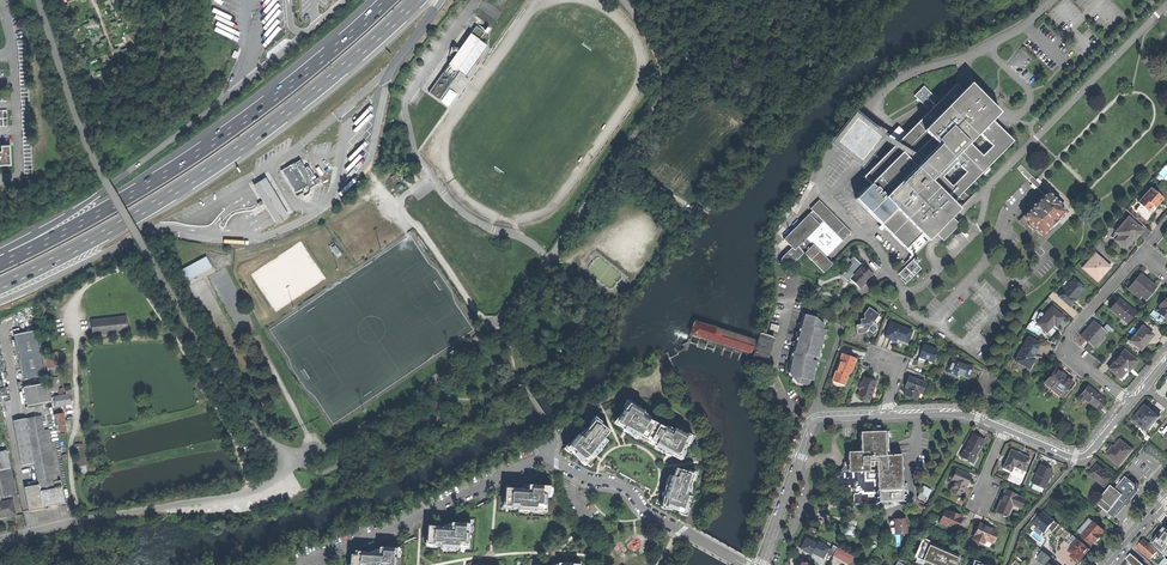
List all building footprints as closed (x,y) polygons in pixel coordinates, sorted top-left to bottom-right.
[(456,70),(477,40),(471,36),(450,65),(456,70)] [(486,46),(477,40),(456,70),(465,76),(486,46)] [(989,166),(1014,141),(992,121),(1000,113),(984,98),(971,84),(963,92),(956,85),(936,105),(933,108),(928,113),(906,135),(895,147),(864,178),(871,185),(856,200),(881,225),(884,228),(906,249),(913,256),(935,233),(942,239),(943,241),(960,224),(952,217),(959,209),(953,202),(959,196),(964,191),(982,172),(989,166)] [(924,86),(915,96),(917,98),(927,108),(930,105),(933,108),(936,105),(934,102),(937,99),(924,86)] [(437,101),(425,93),(412,112),(423,120),(437,101)] [(359,118),(362,121),(369,114),(367,111),(359,118)] [(862,168),(886,137),(883,135),(855,114),(831,144),(859,166),(862,168)] [(887,139),(895,147),(906,135),(898,127),(887,139)] [(12,166),(10,146),(3,146),(0,146),(0,166),(12,166)] [(300,160),(281,171),(294,194),(295,193),(297,196),(314,186),(310,179),(314,177),(308,167),(304,169),(300,160)] [(1044,195),(1047,192),(1039,184),(1041,182),(1038,178),(1036,180),(1020,165),(1017,169),(1028,180),(1032,184),(1031,186),(1034,189),(1036,188),(1044,195)] [(993,170),(989,166),(982,172),(986,176),(993,170)] [(275,225),(287,217),(281,206),(268,186),(264,178),(252,186),(256,193),(269,214),(275,225)] [(1135,211),(1147,222),(1153,215),(1157,210),(1155,209),(1163,200),(1151,189),(1138,204),(1140,206),(1135,211)] [(966,202),(970,198),(964,191),(959,196),(966,202)] [(1048,192),(1047,192),(1044,195),(1037,202),(1036,201),(1033,199),(1032,199),(1031,198),(1026,202),(1028,204),(1027,205),(1030,208),(1029,208),(1030,209),(1019,221),(1026,228),(1028,226),(1033,230),(1036,230),(1042,236),(1051,228),(1052,229),(1059,222),(1058,220),(1066,212),(1060,206),(1061,205),(1048,192)] [(797,205),(803,197),(797,193),(791,202),(797,205)] [(819,201),(811,210),(813,212),(784,241),(792,249),(782,258),(780,266),(789,270),(804,254),(824,274),(833,265),(826,259),(851,234),(819,201)] [(792,212),(787,209),(781,218),(785,221),(792,212)] [(779,229),(785,221),(781,218),(776,227),(779,229)] [(1112,239),(1124,250),(1129,244),(1134,239),(1135,240),(1142,231),(1127,219),(1115,234),(1116,235),(1112,239)] [(1082,269),(1097,283),(1101,278),(1100,277),(1104,273),(1109,267),(1094,255),(1082,269)] [(209,256),(181,269),(187,281),(214,268),(209,256)] [(860,288),(873,275),(866,268),(853,256),(849,261),(852,263),(840,276),(848,283),(851,280),(860,288)] [(916,257),(899,274),(907,283),(921,269),(917,264),(920,261),(916,257)] [(1138,299),(1141,296),(1146,300),(1150,294),(1149,294),(1151,292),(1151,293),(1155,288),(1146,280),(1139,275),(1127,290),(1138,299)] [(1058,297),(1069,307),(1075,301),(1074,300),(1078,296),(1083,290),(1074,281),(1064,292),(1063,291),(1058,297)] [(1166,298),(1159,308),(1160,309),(1157,313),(1166,321),(1166,298)] [(1110,309),(1126,323),(1135,313),(1122,302),(1121,304),(1117,301),(1113,305),(1110,309)] [(864,334),(868,331),(871,333),(874,335),(878,329),(876,326),(874,327),(873,324),(879,316),(869,308),(864,315),(864,319),(860,320),(860,325),(855,326),(857,335),(864,334)] [(1036,325),(1046,333),(1053,326),(1055,328),(1059,323),(1063,318),(1051,308),(1036,325)] [(809,387),(810,387),(812,381),(813,379),(819,358),(818,358),(826,330),(824,329),(825,326),(817,318),(815,317),(804,313),(792,350),(791,350),(788,372),(789,372),(790,370),(795,371),(794,376),(800,377),(799,383),(808,384),(809,384),(809,387)] [(93,332),(127,328),(126,317),(92,321),(93,332)] [(754,362),(766,366),(771,351),(775,338),(773,338),(775,334),(765,331),(763,330),(763,332),(757,331),(753,341),(747,339),(748,335),(746,335),(745,338),(739,336),(740,332),(739,332),(737,335),(731,333),(732,330),(730,329),(728,333),(722,330),(723,328),(721,328),(720,330),(714,328),(715,326),(713,325),(712,327),(706,325),(707,323),(705,322),(704,324),(698,323),(698,320),(695,319),(694,322),(695,322),(691,334),(700,336),(696,348),(699,348),(702,337),(708,339),(704,350),(707,351),(710,340),(716,342),(713,353),(715,353),(718,342),(724,345),(721,355),(724,356),(727,345),(733,347),(730,358),(732,359),(735,348),(741,350),(737,361),(739,362),(743,351),(754,354),(754,357),(749,355),(747,360),(752,362),(754,362)] [(1095,345),(1107,331),(1095,320),(1088,327),(1082,334),(1095,345)] [(891,340),(892,338),(897,340),(908,344),(912,332),(890,324),(885,338),(888,339),(891,340)] [(1129,342),(1140,350),(1146,343),(1152,335),(1141,327),(1129,342)] [(23,379),(46,375),(38,330),(15,335),(23,379)] [(1015,362),(1029,370),(1034,360),(1032,358),(1036,351),(1040,344),(1028,338),(1015,362)] [(937,351),(923,346),(919,359),(917,362),(925,365),(926,361),(933,364),(937,351)] [(1109,368),(1120,378),(1125,372),(1128,367),(1130,369),(1133,365),(1137,361),(1124,350),(1109,368)] [(842,354),(834,379),(846,383),(849,372),(851,372),(854,365),(856,359),(842,354)] [(972,369),(952,361),(946,374),(956,378),(957,375),(964,378),(968,379),(972,369)] [(1063,375),(1055,369),(1043,384),(1044,384),(1041,387),(1058,400),(1060,397),(1061,398),(1073,383),(1063,375)] [(48,383),(46,375),(23,379),(24,387),(48,383)] [(862,383),(861,383),(859,389),(860,389),(858,396),(863,398),(862,399),(863,401),(867,402),(869,401),(874,389),(876,381),(864,377),(862,383)] [(923,390),(925,383),(909,377),(907,382),(905,387),(907,388),(904,395),(917,400),(921,389),(923,390)] [(51,402),(48,383),(24,387),(28,406),(51,402)] [(1087,386),(1077,399),(1081,402),(1084,399),(1099,411),(1102,407),(1107,402),(1087,386)] [(56,407),(71,404),(70,394),(66,395),(64,395),(59,396),(55,397),(56,407)] [(678,456),(682,455),(690,437),(690,435),(676,428),(674,432),(643,415),(645,411),(631,404),(627,405),(619,421),(620,424),(625,427),(625,428),(626,429),(640,437),(641,435),(657,444),(656,446),(669,453),(672,455),(673,453),(678,456)] [(1147,433),(1159,418),(1145,407),(1138,415),(1133,421),(1147,433)] [(60,433),(67,431),(65,422),(64,413),(55,415),(56,423),(59,423),(60,433)] [(40,491),(55,488),(53,482),(58,481),(48,429),(44,430),(41,415),(26,418),(34,463),(39,484),(40,491)] [(34,463),(26,418),(14,421),(22,465),(34,463)] [(605,438),(610,431),(598,421),(594,421),(581,435),(579,434),(569,447),(570,450),(584,461),(587,461),(591,456),(593,457),(594,455),(607,439),(605,438)] [(885,501),(884,489),(889,489),(889,494),(898,494),(898,489),(902,489),(901,455),(900,455),(900,453),(887,454),(887,456),(886,456),(885,445),(884,432),(875,432),(875,430),(861,431),(861,433),(861,452),(848,452),(849,464),(849,467),(847,467),(835,479),(836,486),(844,486),(844,489),(853,488),(854,492),(862,492),(862,494),(855,494),(853,496),(854,504),(854,505),(878,503),(879,503),(884,502),(885,501)] [(972,464),(984,441),(979,438),(973,435),(960,457),(972,464)] [(257,462),(262,457),(247,440),(242,445),(257,462)] [(1132,451),(1121,441),(1115,448),(1112,452),(1110,450),(1105,456),(1119,467),(1132,451)] [(79,474),(87,472),(83,444),(74,445),(79,474)] [(11,494),(16,493),(6,450),(0,452),(0,496),(11,494)] [(1024,471),(1030,458),(1019,454),(1011,450),(1002,468),(1011,472),(1014,467),(1024,471)] [(1044,489),(1051,471),(1046,469),(1040,466),(1032,484),(1044,489)] [(1100,483),(1105,487),(1112,479),(1096,466),(1092,471),(1088,475),(1099,484),(1100,483)] [(688,495),(695,474),(677,468),(674,476),(672,475),(665,494),(664,497),(667,498),(665,503),(666,507),(683,512),(686,511),(691,496),(688,495)] [(970,475),(956,469),(952,479),(955,481),(950,490),(961,495),(965,486),(967,487),(968,484),(969,481),(968,481),(970,475)] [(549,490),(553,490),(553,486),(553,482),(552,479),(550,478),(548,477),(546,476),(543,477),(541,479),(540,481),(540,485),(529,484),(529,486),(528,489),(520,488),(506,488),(505,497),(505,506),(513,506),(518,507),(518,509),(528,510),(537,510),(546,511),(546,510),(547,497),(547,494),(549,494),(549,490)] [(1107,521),(1111,516),(1113,518),(1120,509),(1137,489),(1136,484),(1126,477),(1116,488),(1112,485),(1096,504),(1103,509),(1099,514),(1107,521)] [(43,509),(43,507),(40,491),(39,484),(24,487),(29,511),(43,509)] [(65,503),(62,487),(55,488),(40,491),(43,507),(54,505),(65,503)] [(1000,501),(995,512),(999,514),(1005,517),(1006,516),(1007,517),(1013,505),(1021,509),(1026,499),(1017,496),(1017,495),(1005,490),(1000,501)] [(13,500),(11,494),(0,496),(0,502),(13,500)] [(917,498),(925,502),(927,498),(919,494),(917,498)] [(513,509),(513,506),(505,506),(505,497),(504,497),(503,506),(505,508),(507,509),(510,509),(513,509)] [(13,500),(0,502),(0,516),(8,514),(15,513),(13,500)] [(950,513),(945,511),(939,523),(945,525),(946,524),(957,529),(962,519),(959,517),(956,516),(957,514),(954,513),(951,511),(950,513)] [(1034,524),(1037,526),(1047,514),(1044,512),(1034,524)] [(1049,529),(1055,521),(1047,514),(1037,526),(1045,533),(1047,531),(1049,529)] [(890,534),(907,533),(906,519),(900,519),(889,519),(890,534)] [(1078,533),(1082,536),(1094,523),(1090,519),(1078,533)] [(463,521),(463,523),(470,523),(469,532),(471,532),(472,530),(472,528),(472,525),(470,522),(463,521)] [(1059,524),(1055,521),(1049,529),(1053,532),(1059,524)] [(459,546),(468,546),(469,532),(470,523),(463,523),(451,522),(451,524),(451,527),(443,526),(428,526),(428,536),(427,544),(435,544),(441,545),(441,547),(450,548),(459,548),(459,546)] [(1104,532),(1094,523),(1082,536),(1089,543),(1092,545),(1096,541),(1097,542),(1099,540),(1101,537),(1100,536),(1104,532)] [(911,524),(908,529),(913,533),(916,527),(911,524)] [(982,525),(980,524),(973,539),(984,544),(985,540),(992,543),(997,532),(982,525)] [(1152,544),(1163,555),(1166,550),(1166,530),(1163,534),(1161,538),(1159,536),(1152,544)] [(1082,536),(1078,533),(1074,537),(1079,540),(1086,547),(1089,543),(1082,536)] [(435,547),(435,544),(427,544),(428,536),(426,535),(426,545),(428,546),(430,547),(433,547),(435,547)] [(1074,536),(1068,543),(1073,548),(1079,540),(1074,537),(1074,536)] [(811,541),(806,538),(801,548),(807,551),(812,554),(812,553),(813,552),(817,554),(817,555),(823,558),(826,552),(829,548),(812,539),(811,541)] [(914,557),(917,558),(924,541),(928,542),(929,541),(922,538),(914,557)] [(1086,547),(1079,540),(1073,548),(1070,551),(1074,554),(1072,557),(1079,563),(1080,563),(1081,564),(1083,561),(1081,560),(1083,558),(1090,550),(1086,547)] [(1151,559),(1158,552),(1144,540),(1140,544),(1137,547),(1151,559)] [(959,556),(947,550),(946,552),(942,551),(943,549),(928,542),(924,541),(917,558),(934,564),(936,564),(937,564),(939,564),(959,564),(956,564),(959,556)] [(831,549),(829,548),(826,552),(829,553),(828,554),(832,557),(833,556),(837,548),(833,545),(831,549)] [(807,552),(807,551),(801,548),(797,546),(794,551),(801,555),(804,550),(806,552),(807,552)] [(397,557),(398,548),(397,548),(380,547),(379,550),(379,553),(371,552),(357,551),(357,555),(351,554),(351,564),(350,564),(397,564),(397,557)] [(849,564),(854,557),(837,548),(833,556),(849,564)] [(1043,552),(1037,559),(1044,564),(1059,564),(1043,552)] [(1140,562),(1131,554),(1126,559),(1131,564),(1144,564),(1140,562)]
